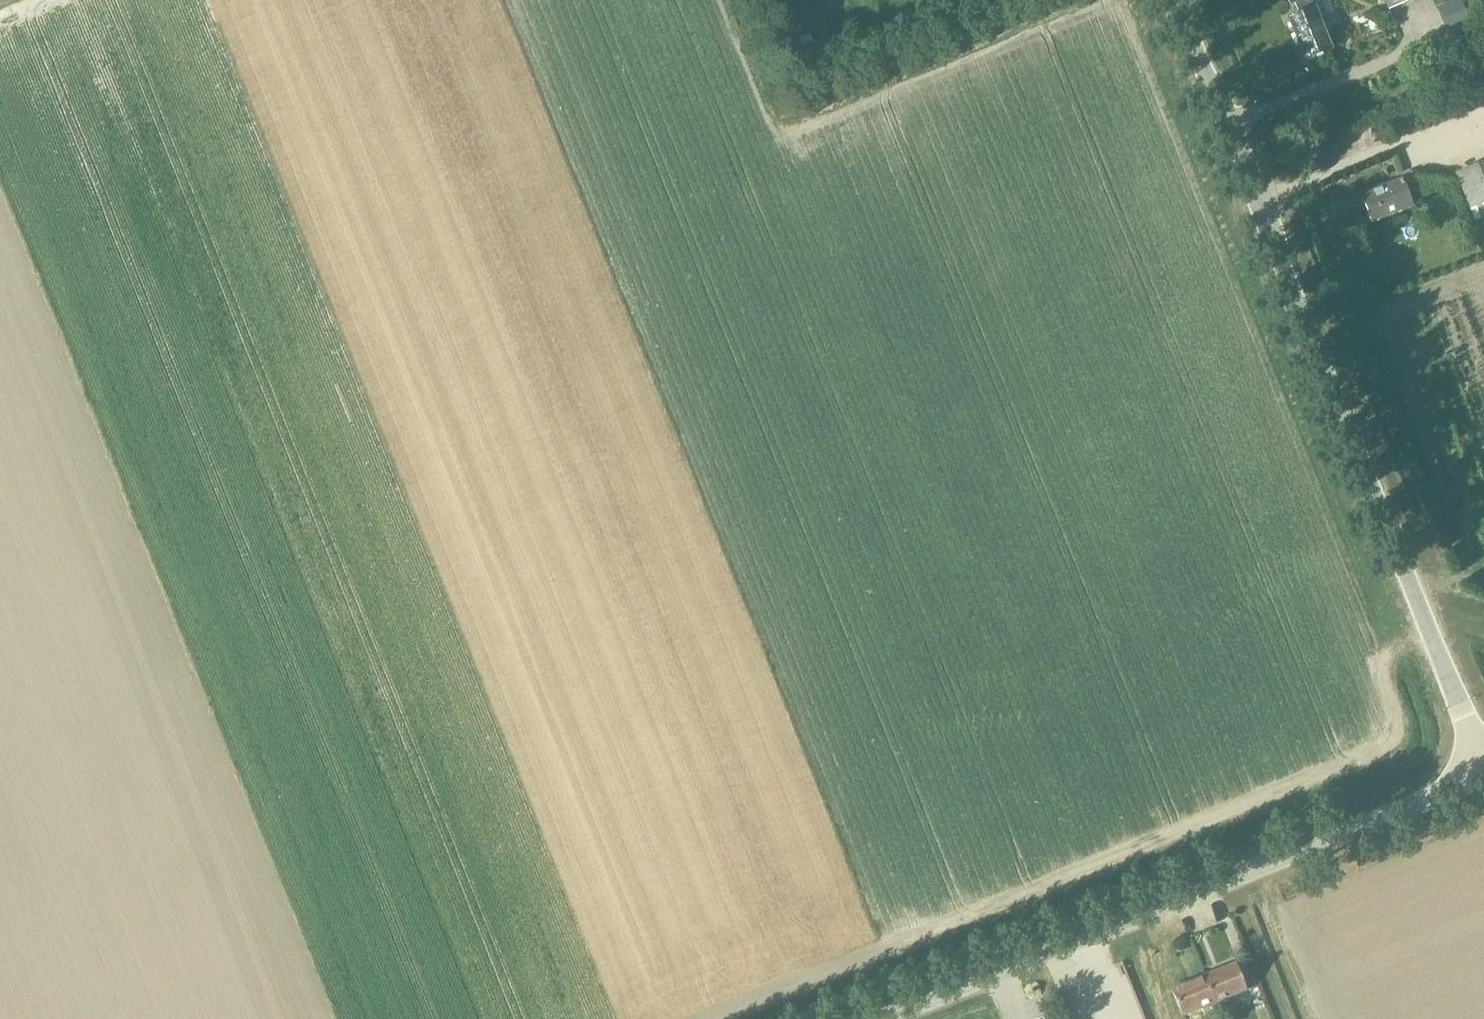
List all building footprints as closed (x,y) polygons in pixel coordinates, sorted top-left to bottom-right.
[(1329,47),(1312,6),(1309,0),(1287,0),(1288,3),(1292,2),(1296,12),(1286,16),(1303,58),(1329,47)] [(1408,0),(1383,0),(1387,9),(1408,0)] [(1448,42),(1472,33),(1468,19),(1443,28),(1448,42)] [(1483,201),(1483,160),(1454,172),(1468,208),(1483,201)] [(1406,194),(1417,189),(1411,174),(1400,178),(1359,194),(1369,220),(1410,204),(1406,194)] [(1235,964),(1202,977),(1217,1013),(1228,1008),(1224,997),(1245,989),(1235,964)] [(1081,974),(1059,980),(1064,997),(1086,990),(1081,974)] [(1202,977),(1170,990),(1180,1015),(1200,1007),(1204,1018),(1217,1013),(1202,977)]
